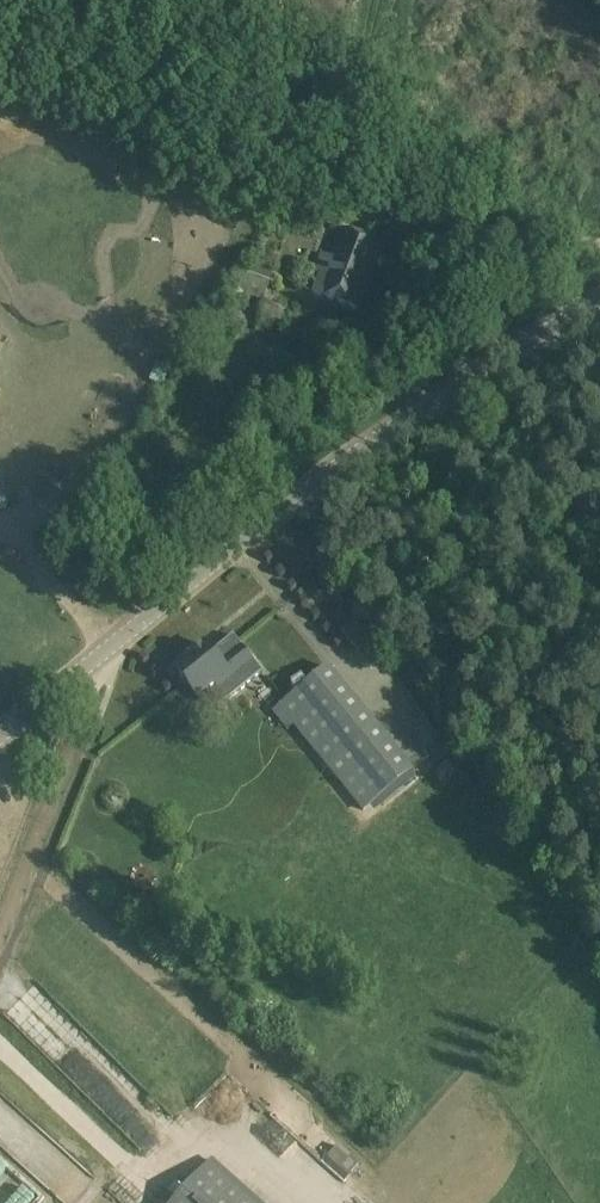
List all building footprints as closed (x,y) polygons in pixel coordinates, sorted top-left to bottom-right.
[(315,270),(321,272),(313,294),(358,311),(377,259),(371,257),(377,241),(342,228),(331,257),(320,254),(315,270)] [(243,271),(221,315),(254,327),(255,324),(272,333),(276,325),(272,323),(280,308),(264,299),(271,281),(243,271)] [(228,675),(205,646),(175,671),(198,699),(228,675)] [(404,762),(328,667),(279,708),(329,769),(348,754),(374,786),(404,762)] [(12,1024),(86,1093),(118,1059),(43,990),(12,1024)] [(211,1165),(177,1202),(254,1202),(211,1165)]
